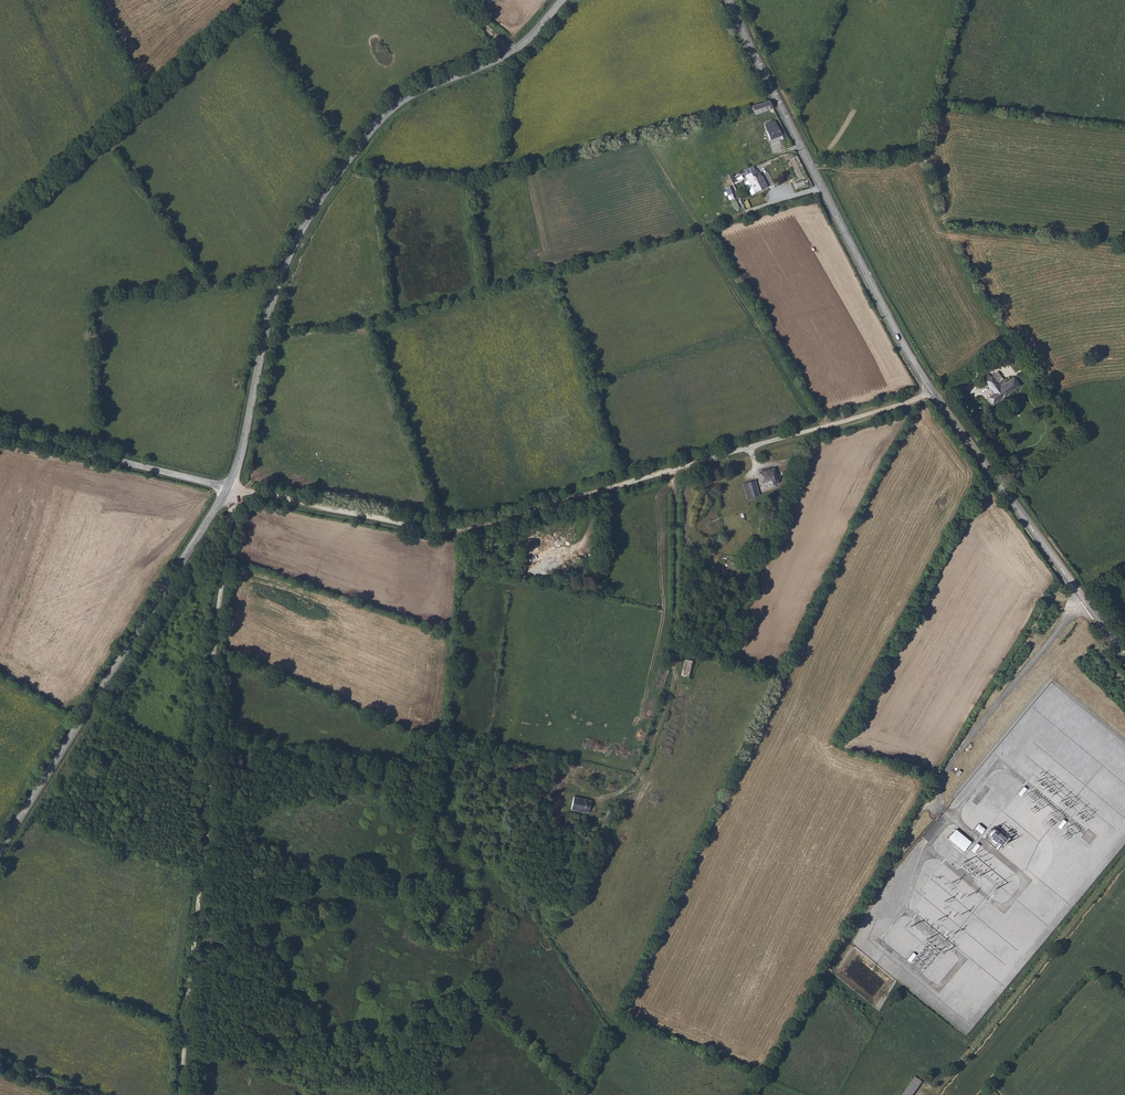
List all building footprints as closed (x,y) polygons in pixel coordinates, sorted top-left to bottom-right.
[(768,104),(763,95),(744,106),(746,110),(750,108),(752,113),(768,104)] [(784,133),(779,125),(774,127),(771,120),(769,118),(759,123),(767,138),(777,133),(779,136),(784,133)] [(775,118),(771,120),(774,127),(779,125),(775,118)] [(745,181),(745,183),(747,188),(749,189),(752,187),(754,192),(766,186),(762,178),(761,178),(758,173),(757,173),(755,169),(744,175),(746,179),(747,179),(748,180),(745,181)] [(1003,377),(998,370),(986,378),(995,391),(989,396),(993,402),(1002,395),(1003,397),(1012,390),(1006,382),(1000,386),(996,381),(1003,377)] [(772,468),(757,472),(759,483),(768,480),(770,485),(776,483),(775,479),(774,476),(772,468)] [(747,483),(742,484),(747,500),(752,498),(747,483)] [(691,658),(685,656),(680,672),(687,674),(691,658)] [(1026,789),(1022,786),(1017,793),(1020,796),(1026,789)] [(586,800),(569,793),(565,803),(582,810),(586,800)] [(605,811),(600,816),(605,821),(610,817),(605,811)] [(605,821),(600,816),(591,823),(596,829),(605,821)] [(1066,822),(1062,819),(1056,827),(1059,830),(1066,822)] [(985,829),(978,824),(975,828),(981,834),(985,829)] [(993,827),(988,837),(1004,844),(1009,835),(993,827)] [(971,842),(956,829),(948,839),(963,852),(971,842)] [(980,846),(977,843),(971,850),(974,853),(980,846)] [(914,955),(911,953),(906,960),(909,962),(914,955)] [(206,1047),(199,1046),(198,1061),(205,1062),(206,1047)] [(914,1077),(902,1094),(911,1094),(921,1081),(914,1077)]
